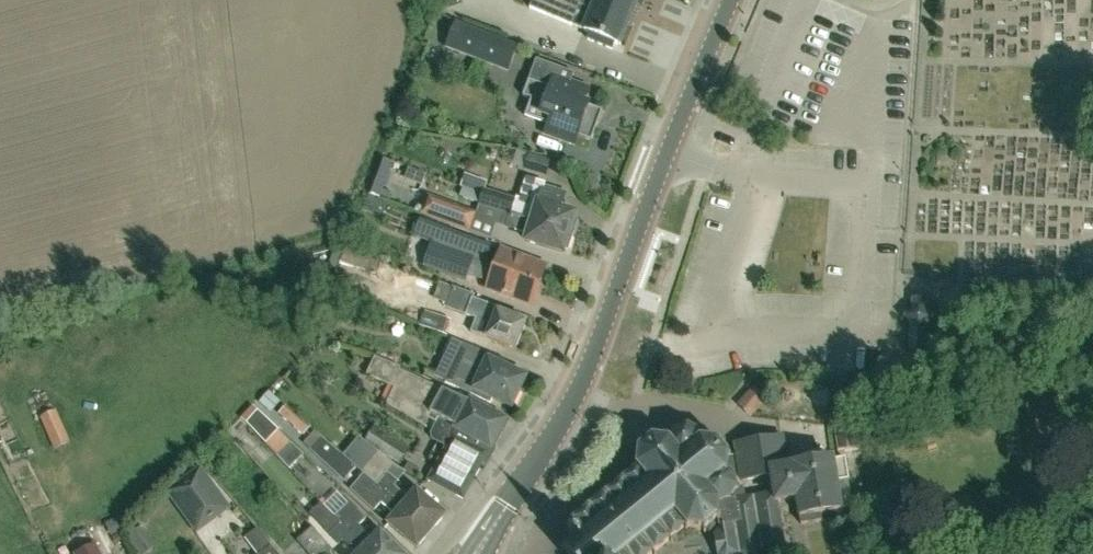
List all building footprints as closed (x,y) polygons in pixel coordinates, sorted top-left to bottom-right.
[(612,46),(617,49),(637,2),(633,0),(532,0),(529,7),(590,32),(588,37),(612,46)] [(518,46),(505,41),(456,22),(447,46),(508,70),(518,46)] [(534,61),(522,94),(530,97),(533,98),(526,117),(548,125),(545,133),(563,139),(573,143),(576,134),(591,140),(598,120),(583,115),(587,103),(588,102),(581,100),(586,86),(570,80),(573,71),(536,57),(534,61)] [(551,161),(528,154),(523,171),(545,178),(551,161)] [(368,195),(379,199),(392,163),(381,159),(368,195)] [(574,211),(563,208),(567,193),(545,186),(545,184),(526,178),(519,201),(484,190),(483,195),(462,188),(459,196),(479,203),(511,213),(573,233),(577,219),(573,217),(574,211)] [(468,231),(474,216),(475,213),(427,196),(420,214),(468,231)] [(507,228),(525,233),(523,239),(562,251),(563,247),(568,249),(573,233),(511,213),(507,228)] [(468,276),(487,283),(486,288),(532,305),(546,266),(500,249),(492,271),(488,270),(489,267),(485,265),(491,244),(437,225),(428,250),(422,266),(466,282),(468,276)] [(344,250),(339,263),(375,276),(380,263),(344,250)] [(344,295),(351,275),(336,269),(329,289),(344,295)] [(491,320),(490,324),(485,337),(515,349),(525,321),(497,311),(499,306),(474,296),(475,295),(452,287),(446,304),(445,306),(445,308),(467,316),(468,311),(491,320)] [(491,403),(494,398),(511,406),(525,375),(502,364),(486,357),(485,358),(462,348),(449,378),(446,383),(471,394),(491,403)] [(398,367),(374,356),(366,375),(393,387),(385,404),(423,425),(428,415),(437,420),(429,435),(430,440),(443,447),(426,480),(463,500),(485,460),(490,462),(497,448),(489,444),(495,433),(505,426),(509,420),(498,414),(497,416),(467,403),(467,404),(397,370),(398,367)] [(753,386),(738,404),(752,416),(767,399),(753,386)] [(311,427),(285,406),(277,415),(303,437),(311,427)] [(259,410),(246,423),(267,444),(280,430),(259,410)] [(56,411),(39,418),(54,450),(70,443),(56,411)] [(375,426),(365,441),(400,464),(409,451),(410,450),(391,437),(375,426)] [(670,539),(685,528),(703,529),(711,518),(712,525),(714,537),(717,553),(760,553),(761,552),(762,550),(764,551),(770,553),(782,553),(783,553),(785,548),(780,513),(779,503),(778,502),(788,500),(797,499),(800,524),(820,521),(820,518),(819,514),(840,510),(836,483),(849,482),(845,459),(836,461),(836,459),(833,460),(790,466),(786,467),(782,437),(735,444),(737,453),(730,454),(728,455),(718,442),(703,441),(702,440),(701,435),(688,427),(675,431),(669,441),(654,440),(640,451),(639,470),(572,523),(574,526),(569,530),(569,536),(573,541),(565,549),(569,553),(652,553),(670,539)] [(344,479),(355,467),(319,437),(313,432),(303,443),(344,479)] [(378,452),(361,472),(364,474),(430,532),(445,515),(416,489),(408,498),(395,486),(398,482),(389,474),(395,466),(378,452)] [(196,532),(214,519),(228,509),(199,470),(168,493),(196,532)] [(381,503),(394,514),(388,521),(417,547),(430,532),(364,474),(350,489),(374,512),(381,503)] [(341,523),(371,553),(401,553),(379,531),(371,539),(359,525),(365,519),(350,503),(335,517),(341,523)] [(355,553),(371,553),(341,523),(329,534),(338,545),(343,541),(355,553)] [(330,553),(332,551),(311,527),(296,540),(308,553),(330,553)] [(129,536),(142,553),(153,546),(140,529),(129,536)]
